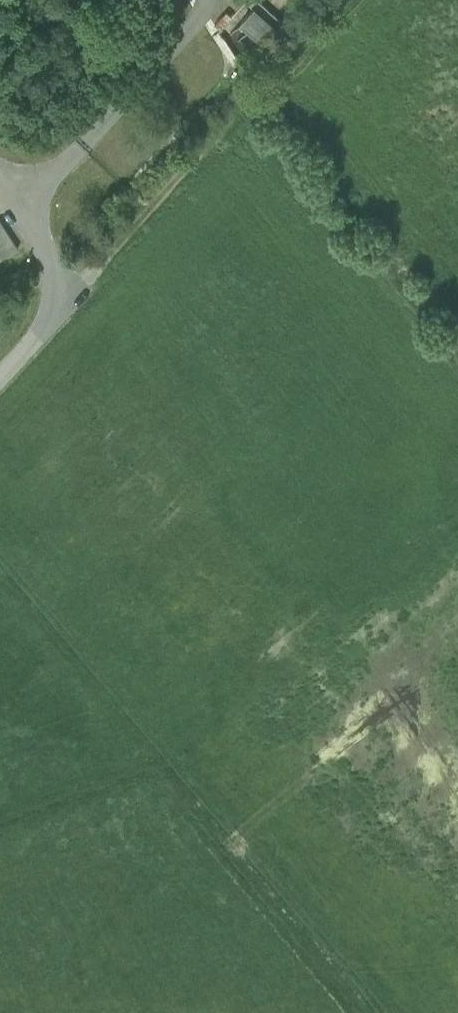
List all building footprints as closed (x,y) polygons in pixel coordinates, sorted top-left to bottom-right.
[(242,23),(265,44),(277,31),(255,11),(253,10),(242,23)] [(18,249),(0,222),(0,260),(18,249)]
